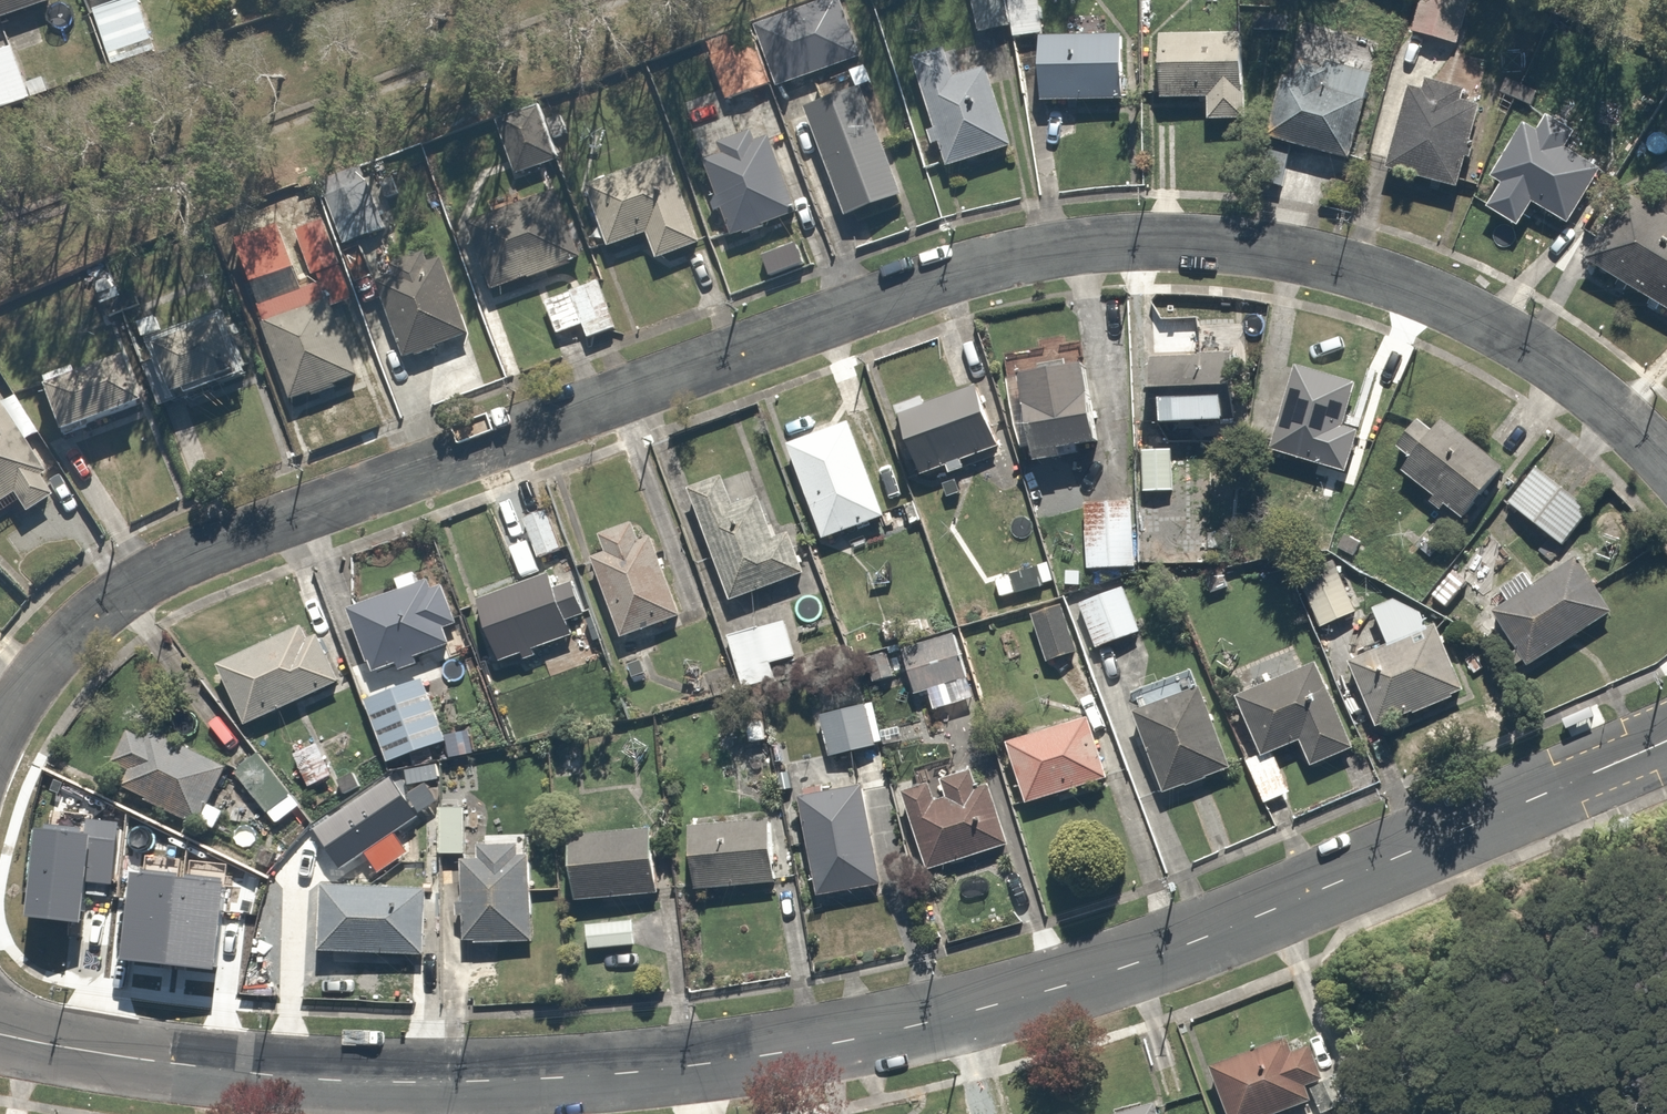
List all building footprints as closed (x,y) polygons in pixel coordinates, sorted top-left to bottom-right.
[(53,2),(52,0),(0,0),(0,21),(53,2)] [(95,8),(115,69),(158,56),(140,0),(119,0),(95,8)] [(985,37),(1015,28),(1007,0),(974,0),(985,37)] [(1015,28),(1019,41),(1047,33),(1037,0),(1007,0),(1015,28)] [(1410,35),(1463,47),(1473,0),(1418,0),(1410,35)] [(753,29),(704,49),(725,101),(774,80),(753,29)] [(1129,34),(1040,37),(1042,107),(1132,103),(1129,34)] [(985,37),(911,58),(942,164),(1016,142),(985,37)] [(1247,41),(1158,40),(1158,105),(1213,106),(1212,127),(1246,127),(1247,41)] [(0,52),(0,117),(36,103),(15,47),(0,52)] [(1294,84),(1282,81),(1268,143),(1353,162),(1373,77),(1326,66),(1328,58),(1301,51),(1294,84)] [(817,82),(826,106),(807,114),(849,220),(903,198),(878,134),(852,68),(817,82)] [(1467,95),(1428,86),(1426,96),(1406,92),(1386,176),(1466,194),(1485,110),(1465,105),(1467,95)] [(557,158),(538,104),(494,119),(514,173),(557,158)] [(727,217),(736,239),(803,213),(761,106),(694,132),(704,158),(696,162),(705,185),(714,181),(719,196),(711,199),(720,220),(727,217)] [(1539,134),(1528,127),(1493,181),(1505,188),(1490,213),(1520,232),(1535,209),(1569,231),(1604,176),(1569,154),(1581,135),(1550,116),(1539,134)] [(672,159),(587,190),(611,254),(652,239),(661,263),(705,247),(672,159)] [(313,185),(327,222),(338,250),(390,230),(365,165),(313,185)] [(558,191),(469,225),(494,292),(584,258),(558,191)] [(1628,201),(1589,261),(1666,312),(1666,226),(1628,201)] [(293,235),(311,283),(330,276),(345,270),(338,250),(327,222),(293,235)] [(440,254),(371,281),(403,363),(472,336),(440,254)] [(311,283),(258,304),(297,407),(370,379),(330,276),(311,283)] [(584,326),(592,345),(622,332),(602,282),(543,306),(556,337),(584,326)] [(228,321),(156,350),(177,403),(250,374),(228,321)] [(1243,353),(1148,360),(1153,439),(1248,432),(1243,353)] [(71,371),(43,381),(65,445),(147,416),(129,363),(74,382),(71,371)] [(1347,432),(1361,382),(1301,365),(1275,458),(1357,481),(1369,439),(1347,432)] [(1091,368),(1021,382),(1037,462),(1107,448),(1091,368)] [(983,385),(896,415),(920,484),(1006,454),(983,385)] [(1412,461),(1402,474),(1467,526),(1508,474),(1425,409),(1395,447),(1412,461)] [(22,516),(54,496),(2,410),(0,411),(0,507),(11,500),(22,516)] [(854,422),(789,445),(822,540),(887,518),(854,422)] [(1175,497),(1176,447),(1142,447),(1141,496),(1175,497)] [(1576,496),(1536,462),(1499,505),(1557,555),(1595,512),(1576,496)] [(735,506),(725,478),(693,489),(733,601),(807,575),(793,534),(775,540),(760,498),(735,506)] [(1137,498),(1083,500),(1086,575),(1140,573),(1137,498)] [(552,508),(522,518),(538,561),(567,550),(552,508)] [(608,554),(590,561),(622,642),(687,615),(656,541),(644,546),(634,521),(600,535),(608,554)] [(1609,616),(1577,565),(1537,591),(1529,580),(1505,595),(1511,605),(1493,616),(1527,668),(1609,616)] [(1014,572),(980,583),(992,618),(1026,606),(1014,572)] [(457,623),(442,581),(432,585),(429,576),(344,606),(365,662),(368,661),(371,670),(395,661),(397,668),(414,662),(411,655),(448,642),(443,628),(457,623)] [(573,632),(592,626),(576,583),(558,589),(553,577),(479,603),(501,666),(576,640),(573,632)] [(1123,582),(1078,604),(1101,652),(1146,630),(1123,582)] [(1390,650),(1350,667),(1379,734),(1466,696),(1420,592),(1374,612),(1390,650)] [(1064,598),(1028,613),(1049,665),(1085,650),(1064,598)] [(770,666),(801,656),(790,620),(729,640),(746,694),(776,684),(770,666)] [(337,681),(315,634),(306,638),(299,624),(215,663),(243,724),(337,681)] [(953,633),(899,649),(913,694),(966,678),(953,633)] [(647,656),(621,666),(630,689),(656,679),(647,656)] [(1354,749),(1320,668),(1240,702),(1265,760),(1280,754),(1303,744),(1312,767),(1354,749)] [(1194,674),(1128,702),(1164,789),(1230,762),(1194,674)] [(444,739),(420,678),(361,700),(385,762),(444,739)] [(865,704),(818,714),(827,756),(874,745),(865,704)] [(1096,724),(1007,749),(1023,807),(1112,782),(1096,724)] [(207,803),(226,767),(147,727),(141,740),(124,731),(109,760),(126,769),(118,786),(212,833),(223,811),(207,803)] [(467,730),(444,734),(448,757),(471,752),(467,730)] [(316,744),(293,759),(314,792),(337,777),(316,744)] [(260,753),(236,773),(279,825),(304,805),(260,753)] [(1280,754),(1265,760),(1249,767),(1267,809),(1298,796),(1280,754)] [(933,801),(928,783),(902,791),(925,868),(1006,844),(988,784),(977,787),(971,769),(940,778),(945,797),(933,801)] [(419,816),(391,778),(313,834),(340,872),(419,816)] [(859,786),(796,797),(815,894),(880,884),(859,786)] [(468,810),(441,811),(442,859),(470,858),(468,810)] [(33,830),(23,916),(77,922),(82,880),(111,884),(117,823),(85,819),(83,836),(33,830)] [(771,819),(686,827),(693,897),(778,889),(771,819)] [(484,867),(466,867),(466,907),(458,907),(458,923),(466,923),(466,950),(536,950),(535,835),(484,836),(484,867)] [(664,836),(572,841),(576,902),(667,897),(664,836)] [(129,873),(120,959),(168,964),(177,878),(129,873)] [(177,878),(168,964),(213,969),(222,883),(177,878)] [(428,888),(323,883),(319,961),(424,966),(428,888)] [(638,919),(588,921),(590,952),(639,949),(638,919)] [(1214,1070),(1229,1113),(1298,1113),(1331,1103),(1309,1037),(1214,1070)]
